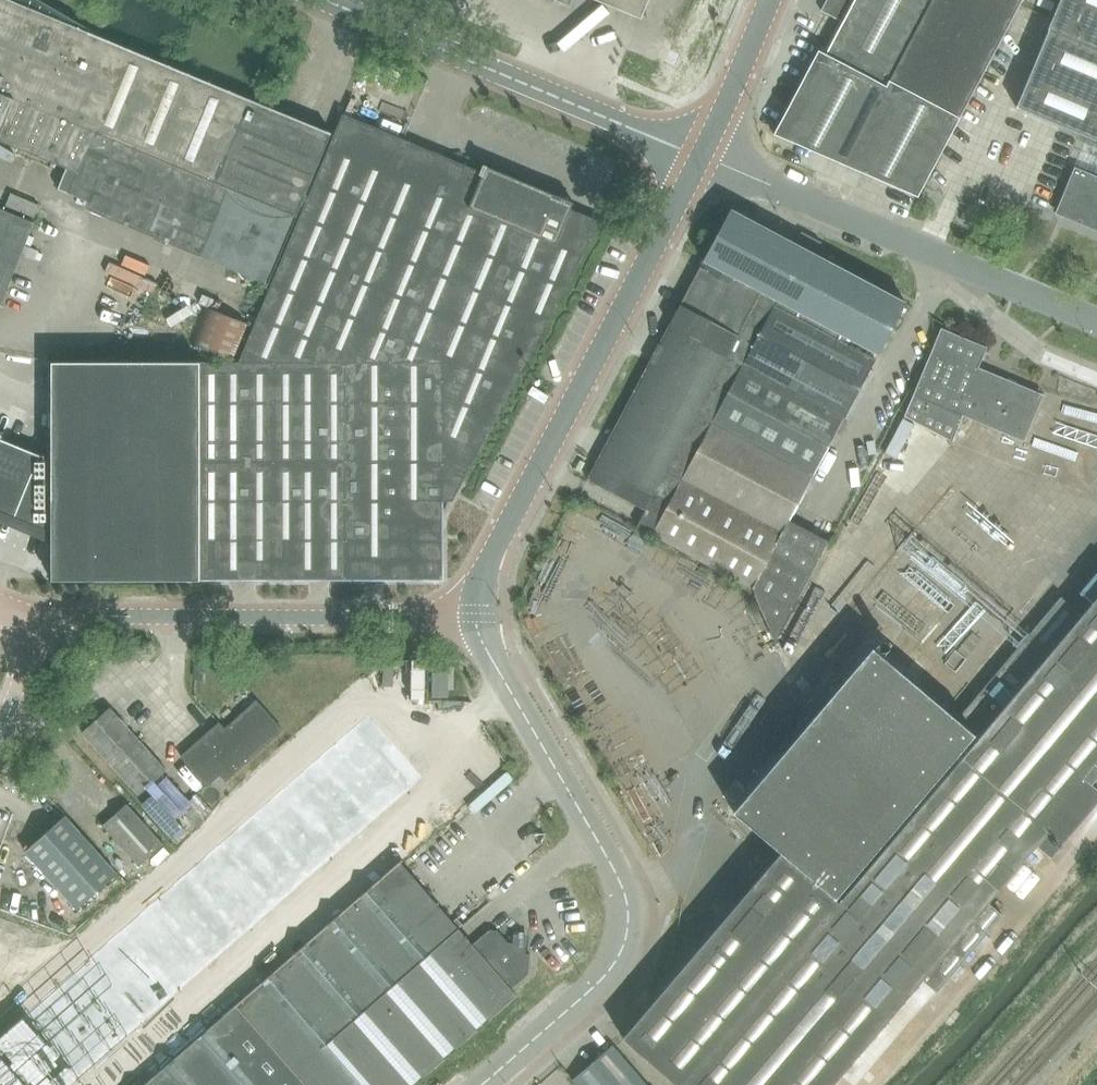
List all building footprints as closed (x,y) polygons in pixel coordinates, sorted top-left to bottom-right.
[(66,168),(57,189),(69,194),(89,203),(90,202),(111,211),(108,218),(109,219),(112,211),(270,276),(267,284),(269,285),(292,229),(332,134),(293,118),(280,113),(257,103),(95,35),(12,0),(0,0),(0,141),(66,168)] [(641,19),(649,0),(592,0),(641,19)] [(828,49),(959,118),(1022,0),(826,0),(820,11),(842,23),(828,49)] [(1096,141),(1096,0),(1060,0),(1048,29),(1016,108),(1096,141)] [(959,118),(828,49),(825,55),(817,51),(773,134),(889,184),(917,197),(959,118)] [(344,114),(292,237),(239,363),(201,363),(201,580),(444,581),(444,517),(444,501),(453,501),(455,497),(463,483),(601,222),(571,210),(574,204),(483,165),(481,172),(344,114)] [(1084,171),(1075,167),(1056,213),(1084,224),(1084,225),(1096,230),(1096,176),(1084,171)] [(2,306),(35,224),(0,209),(0,305),(2,306)] [(688,289),(678,308),(600,456),(588,480),(646,511),(638,527),(754,590),(774,638),(778,638),(829,542),(790,520),(905,302),(790,241),(730,210),(703,261),(700,267),(688,289)] [(940,328),(931,349),(913,394),(903,417),(950,440),(960,414),(1023,441),(1043,395),(977,368),(986,347),(940,328)] [(53,532),(53,580),(200,580),(200,363),(53,363),(53,455),(42,455),(0,438),(0,511),(53,532)] [(623,1038),(672,1080),(671,1082),(675,1084),(831,1084),(840,1074),(922,979),(936,992),(1002,914),(988,901),(1036,844),(1050,856),(1096,801),(1096,763),(1095,761),(1096,759),(1096,598),(1084,614),(1082,615),(1061,597),(957,719),(872,647),(733,811),(781,852),(767,869),(672,980),(663,991),(623,1038)] [(213,653),(196,653),(196,678),(213,678),(213,653)] [(432,696),(449,696),(449,673),(432,672),(432,696)] [(182,758),(208,786),(220,776),(226,782),(284,731),(258,702),(214,740),(208,735),(182,758)] [(83,732),(124,778),(140,796),(151,786),(167,771),(110,708),(83,732)] [(0,1041),(0,1084),(78,1084),(427,775),(373,713),(0,1041)] [(151,786),(140,796),(183,845),(216,816),(198,795),(176,814),(151,786)] [(104,825),(140,865),(165,843),(129,803),(104,825)] [(235,1004),(306,1084),(359,1084),(325,1045),(457,928),(400,863),(460,811),(457,808),(235,1004)] [(118,873),(67,815),(27,850),(79,908),(118,873)] [(457,928),(325,1045),(359,1084),(414,1084),(456,1049),(516,995),(511,990),(527,975),(530,955),(526,954),(527,937),(516,937),(516,943),(508,943),(498,931),(491,930),(473,946),(457,928)] [(143,1084),(306,1084),(235,1004),(143,1084)] [(612,1045),(573,1080),(577,1084),(647,1084),(612,1045)]
